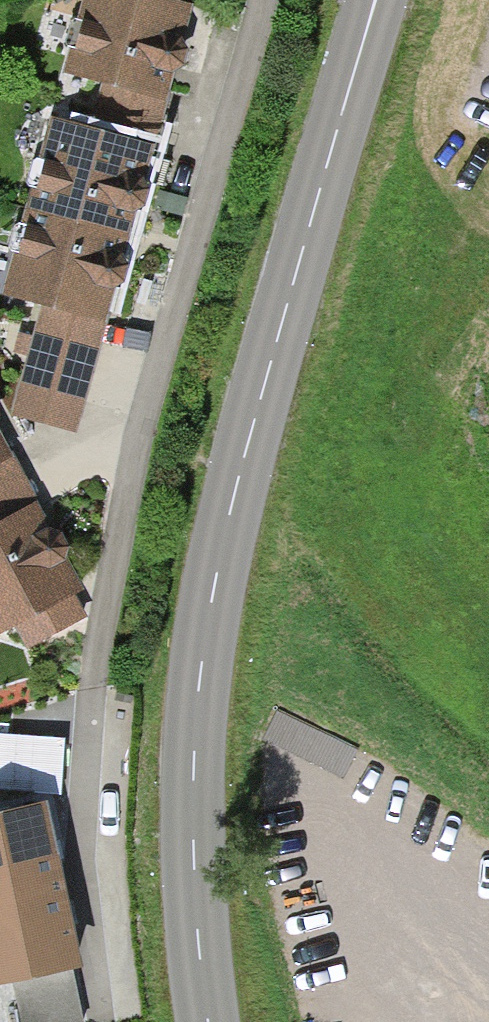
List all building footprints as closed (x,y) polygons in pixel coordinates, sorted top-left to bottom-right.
[(164,0),(85,0),(3,301),(41,311),(13,416),(75,432),(113,293),(123,285),(127,267),(123,257),(134,216),(145,209),(149,192),(145,181),(173,76),(183,68),(187,54),(182,43),(192,8),(164,0)] [(16,624),(29,646),(85,616),(73,595),(83,590),(48,526),(0,437),(0,633),(16,624)] [(0,737),(0,792),(61,795),(63,740),(0,737)] [(46,808),(0,818),(0,988),(15,985),(23,1021),(83,1021),(72,973),(81,971),(69,913),(55,849),(46,808)]
